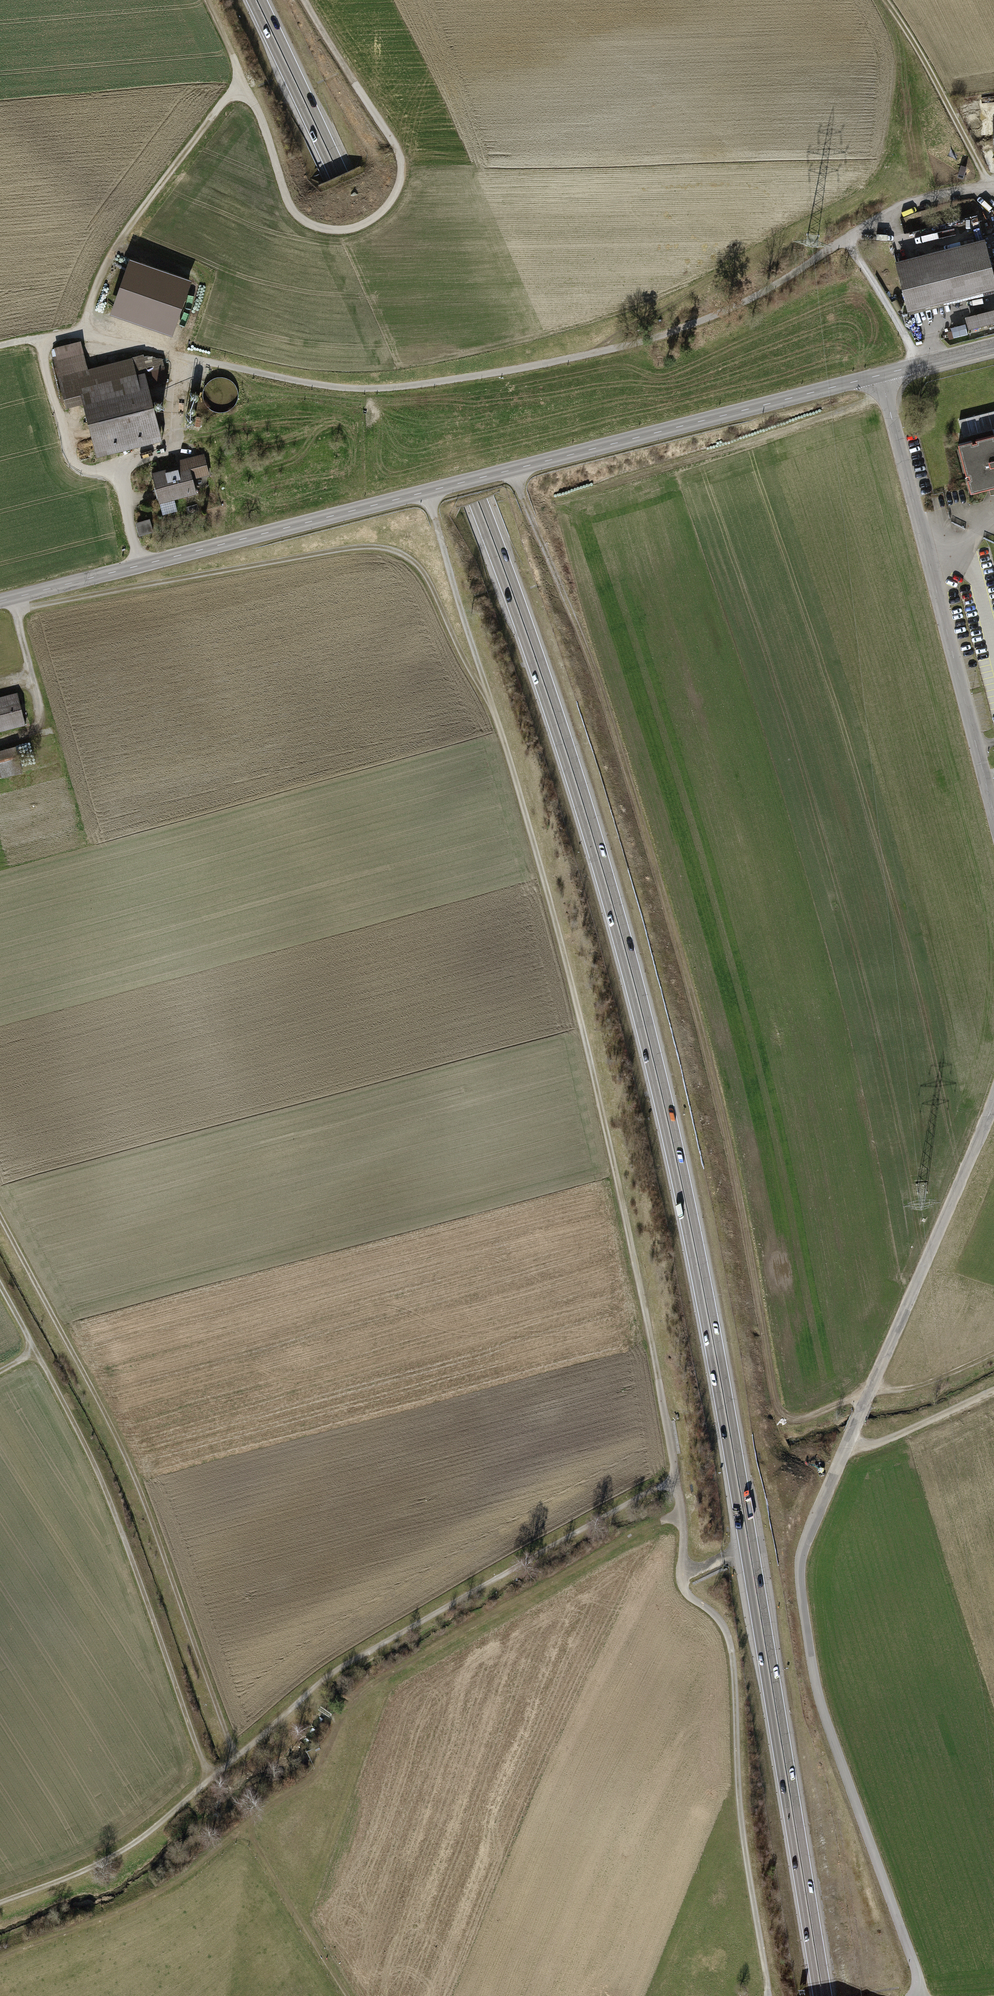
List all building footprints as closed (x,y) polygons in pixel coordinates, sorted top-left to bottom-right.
[(907,317),(993,295),(993,276),(986,245),(894,267),(907,317)] [(129,255),(111,312),(175,332),(192,275),(129,255)] [(963,320),(966,332),(993,325),(993,312),(963,320)] [(64,412),(83,407),(147,389),(167,383),(161,361),(142,357),(86,372),(81,353),(50,361),(64,412)] [(161,441),(147,389),(83,407),(97,458),(161,441)] [(195,394),(192,394),(190,395),(188,398),(189,401),(191,403),(193,403),(196,402),(197,399),(197,397),(195,394)] [(191,405),(188,405),(185,406),(184,409),(184,411),(186,414),(189,414),(192,413),(193,410),(193,407),(191,405)] [(188,415),(185,415),(183,416),(181,418),(182,421),(184,423),(187,424),(189,423),(191,420),(190,417),(188,415)] [(188,426),(185,426),(182,427),(181,429),(181,432),(183,434),(186,435),(189,434),(190,431),(190,428),(188,426)] [(958,442),(960,447),(956,448),(964,477),(967,476),(971,491),(987,487),(988,493),(993,492),(993,433),(958,442)] [(180,469),(152,476),(159,503),(196,494),(192,481),(208,477),(203,456),(178,462),(180,469)] [(151,522),(136,526),(139,538),(154,535),(151,522)] [(22,725),(14,693),(0,697),(0,730),(22,725)] [(20,772),(13,745),(0,749),(0,777),(20,772)]
